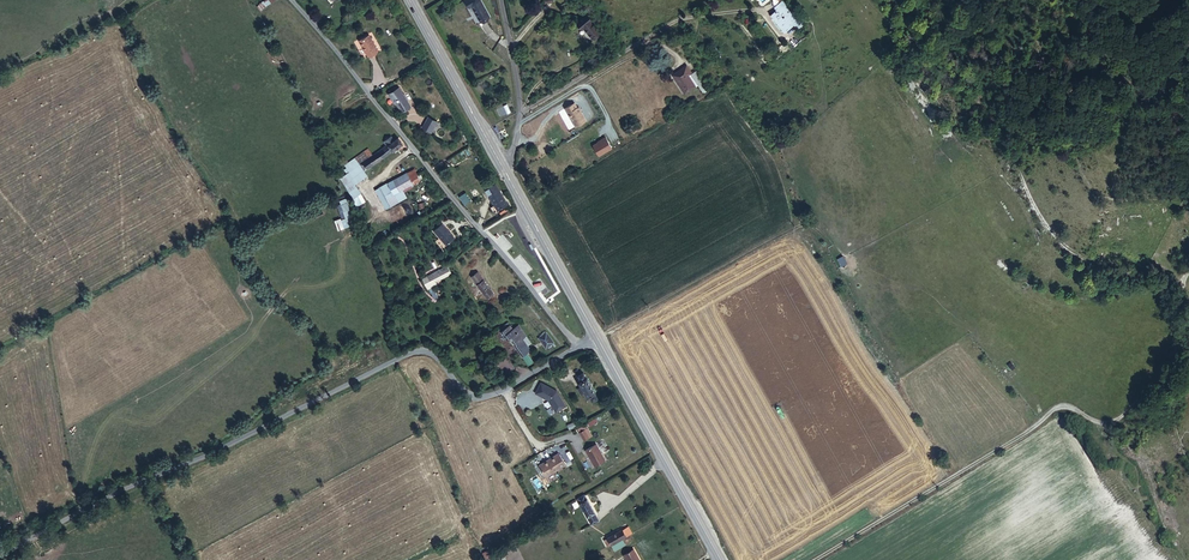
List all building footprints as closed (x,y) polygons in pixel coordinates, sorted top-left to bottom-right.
[(488,24),(477,0),(475,0),(465,4),(468,11),(471,10),(479,28),(488,24)] [(787,16),(783,18),(797,35),(801,32),(787,16)] [(797,35),(783,18),(774,26),(778,31),(780,30),(789,42),(797,35)] [(582,19),(572,28),(578,35),(580,34),(587,43),(595,36),(586,26),(588,25),(582,19)] [(371,34),(359,41),(369,57),(380,51),(371,34)] [(714,44),(710,47),(717,58),(721,55),(714,44)] [(686,70),(674,80),(688,98),(698,90),(690,79),(692,77),(686,70)] [(706,84),(700,88),(707,97),(713,93),(706,84)] [(400,90),(390,96),(395,105),(397,104),(400,111),(409,106),(400,90)] [(564,108),(575,129),(587,122),(576,102),(564,108)] [(409,106),(400,111),(402,115),(411,110),(409,106)] [(428,121),(423,130),(431,135),(436,126),(428,121)] [(390,145),(394,141),(390,136),(386,139),(390,145)] [(591,145),(598,157),(612,149),(606,137),(591,145)] [(397,138),(394,141),(390,145),(363,166),(369,173),(403,145),(397,138)] [(362,167),(347,180),(350,185),(354,190),(371,177),(362,167)] [(400,186),(405,182),(403,179),(382,190),(388,201),(391,199),(392,198),(396,196),(403,193),(400,186)] [(409,189),(405,182),(400,186),(403,193),(409,189)] [(497,211),(509,205),(496,183),(484,190),(497,211)] [(459,197),(464,205),(470,201),(465,193),(459,197)] [(391,199),(388,201),(379,206),(384,214),(395,207),(391,199)] [(335,205),(341,218),(335,221),(340,231),(355,224),(345,201),(335,205)] [(433,231),(446,247),(456,238),(442,223),(433,231)] [(480,238),(476,242),(480,247),(484,244),(480,238)] [(837,259),(841,267),(847,263),(843,256),(837,259)] [(446,267),(423,282),(429,292),(438,287),(436,284),(451,274),(446,267)] [(474,278),(478,285),(485,280),(481,273),(474,278)] [(485,280),(478,285),(487,299),(494,294),(485,280)] [(504,332),(509,340),(512,339),(523,359),(533,353),(526,341),(530,338),(523,327),(517,330),(515,326),(504,332)] [(546,332),(538,338),(546,349),(554,344),(546,332)] [(534,365),(529,356),(524,359),(529,367),(534,365)] [(1181,370),(1184,362),(1177,359),(1174,366),(1181,370)] [(581,383),(579,384),(588,399),(589,398),(593,405),(598,402),(595,396),(596,394),(588,379),(586,380),(584,375),(578,378),(581,383)] [(542,385),(536,395),(549,403),(557,415),(567,409),(558,394),(542,385)] [(576,427),(574,422),(567,425),(569,430),(576,427)] [(579,433),(584,441),(589,438),(584,430),(579,433)] [(586,450),(596,467),(607,461),(597,444),(586,450)] [(548,464),(541,469),(547,478),(567,467),(560,455),(548,463),(548,464)] [(583,497),(576,502),(590,526),(597,523),(583,497)] [(606,542),(609,549),(627,539),(623,533),(606,542)]
